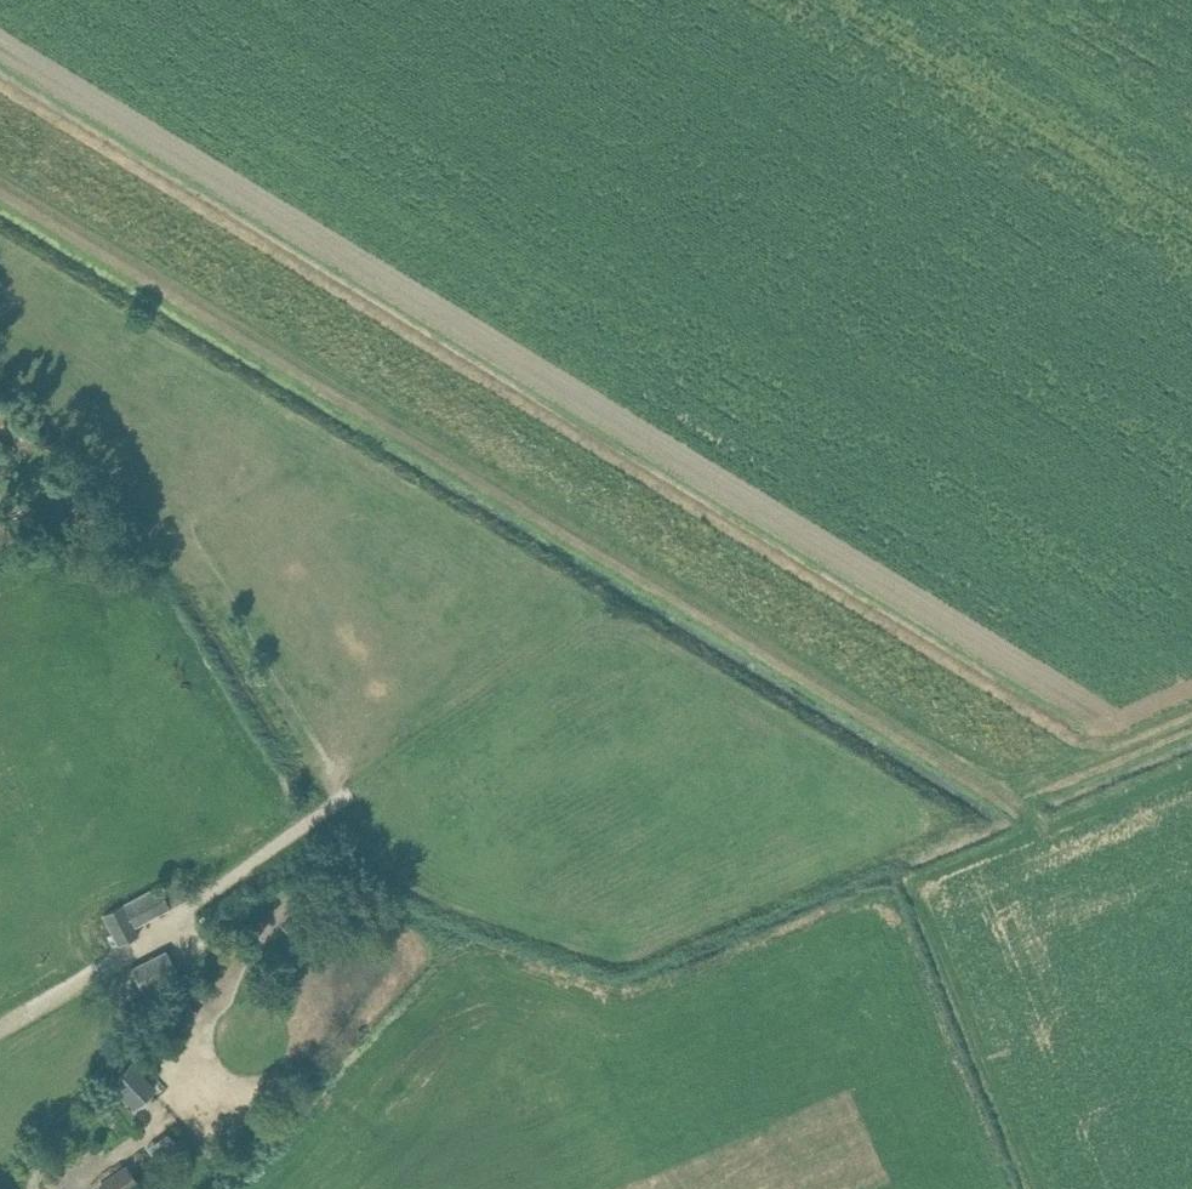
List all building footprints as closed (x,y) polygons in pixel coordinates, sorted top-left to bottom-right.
[(121,942),(139,933),(135,925),(188,897),(176,875),(105,912),(121,942)] [(143,993),(178,975),(166,954),(131,971),(143,993)] [(132,1107),(152,1088),(133,1067),(112,1086),(132,1107)] [(137,1183),(124,1164),(97,1182),(102,1188),(129,1188),(137,1183)]
